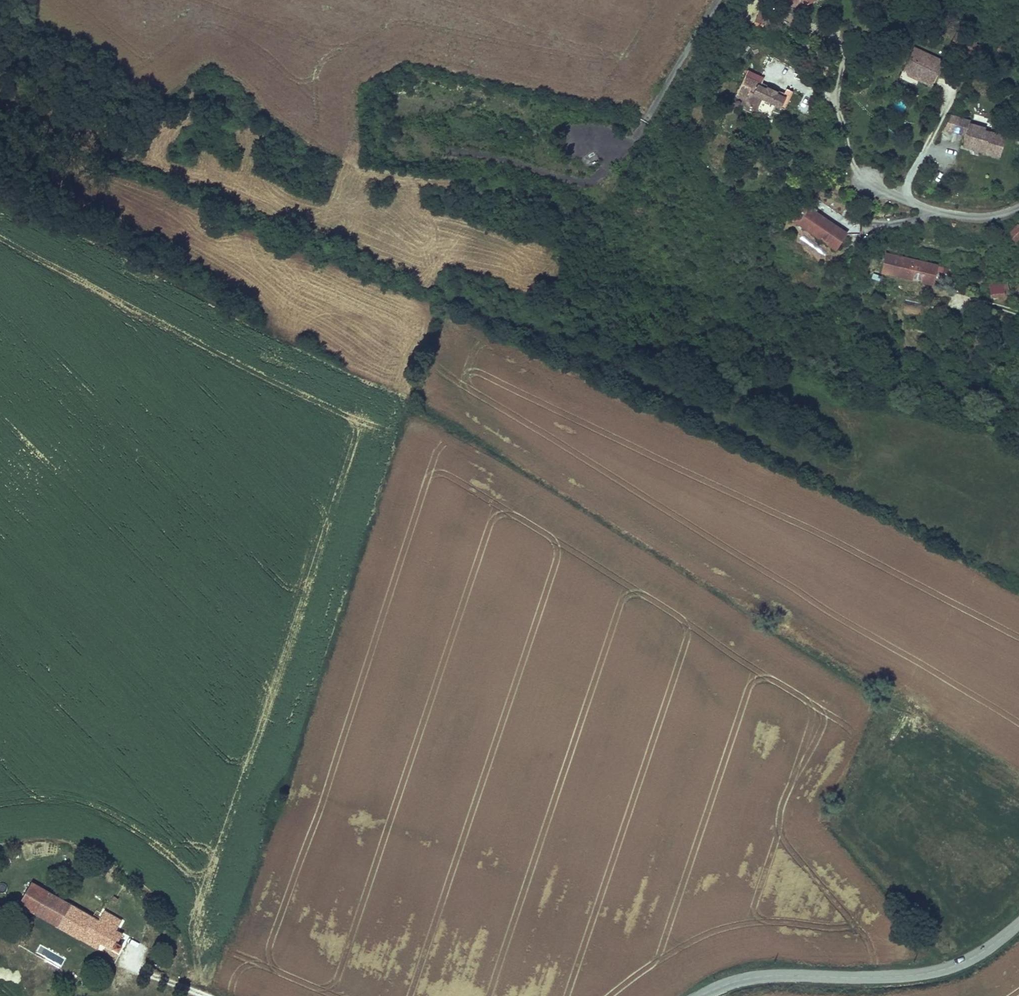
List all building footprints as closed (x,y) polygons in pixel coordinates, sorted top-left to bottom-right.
[(789,10),(801,4),(803,9),(816,2),(815,0),(784,0),(789,10)] [(758,9),(753,27),(762,30),(767,12),(758,9)] [(908,74),(918,78),(917,81),(927,86),(932,77),(935,78),(941,63),(912,50),(902,71),(908,74)] [(740,88),(754,94),(756,89),(743,83),(740,88)] [(782,100),(766,93),(765,96),(759,94),(760,91),(756,89),(754,94),(740,88),(734,102),(742,105),(741,109),(770,122),(775,110),(784,114),(792,96),(785,93),(782,100)] [(950,115),(943,130),(965,136),(962,147),(999,158),(1005,135),(985,130),(986,128),(970,123),(970,120),(950,115)] [(833,249),(844,233),(803,204),(792,221),(833,249)] [(1010,237),(1016,243),(1018,240),(1018,228),(1010,237)] [(885,254),(880,272),(913,280),(914,275),(922,277),(921,281),(932,284),(936,266),(885,254)] [(991,299),(1005,297),(1003,287),(989,289),(991,299)] [(22,901),(60,924),(74,903),(35,882),(22,901)] [(80,935),(83,930),(102,941),(119,952),(124,944),(120,942),(126,934),(117,928),(123,919),(113,912),(107,922),(74,903),(60,924),(80,935)] [(99,947),(102,941),(83,930),(80,935),(99,947)]
